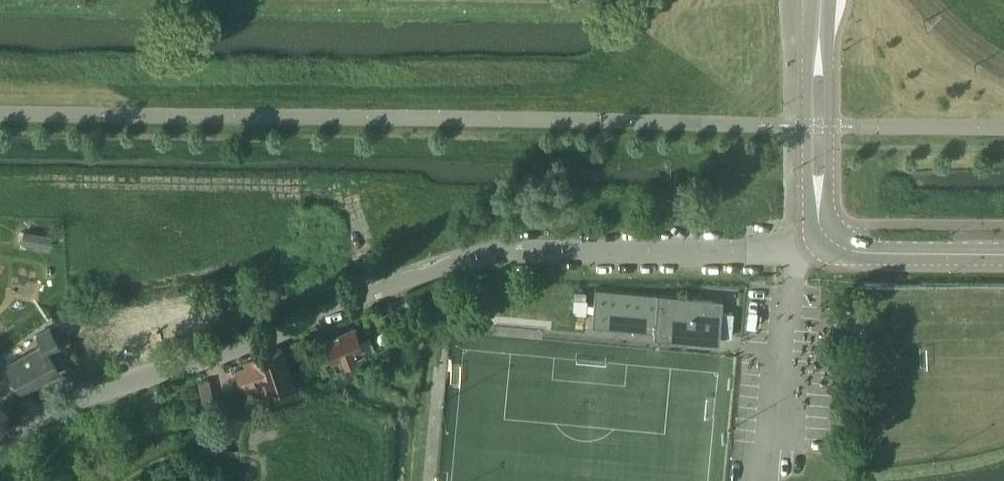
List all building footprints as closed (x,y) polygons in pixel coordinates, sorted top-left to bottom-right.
[(24,229),(21,243),(50,248),(53,233),(24,229)] [(718,340),(720,325),(722,300),(594,288),(591,323),(654,329),(653,334),(718,340)] [(374,348),(368,336),(359,339),(353,325),(323,338),(327,347),(317,351),(322,362),(332,358),(335,366),(365,353),(365,352),(374,348)] [(59,372),(49,354),(60,348),(48,326),(36,332),(42,344),(6,363),(21,392),(59,372)] [(292,379),(281,347),(251,358),(253,362),(234,368),(240,385),(259,378),(263,390),(266,389),(292,379)] [(208,379),(198,381),(203,404),(212,402),(208,379)]
